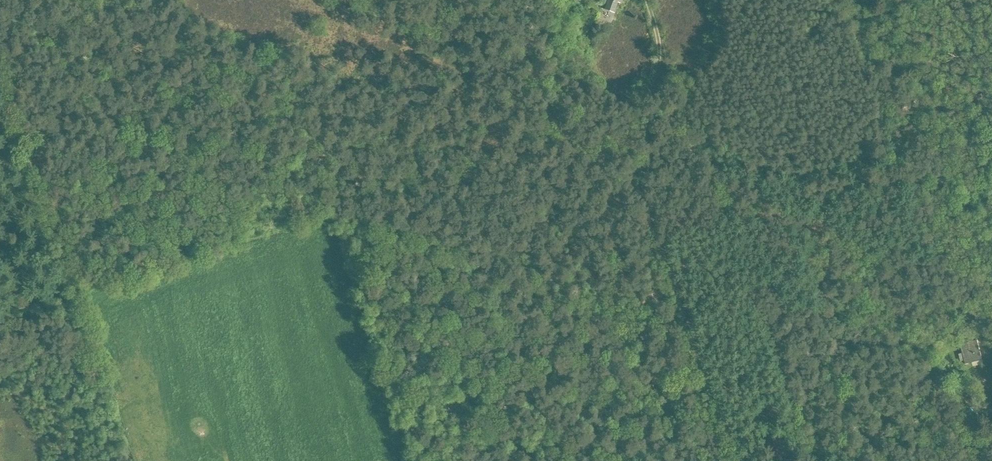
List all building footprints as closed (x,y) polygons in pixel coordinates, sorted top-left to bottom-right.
[(606,6),(605,10),(614,13),(615,9),(618,2),(620,3),(621,0),(608,0),(606,6)] [(959,317),(971,315),(969,307),(958,310),(959,317)] [(966,364),(983,360),(978,340),(961,344),(963,353),(959,354),(961,361),(965,360),(966,364)]
